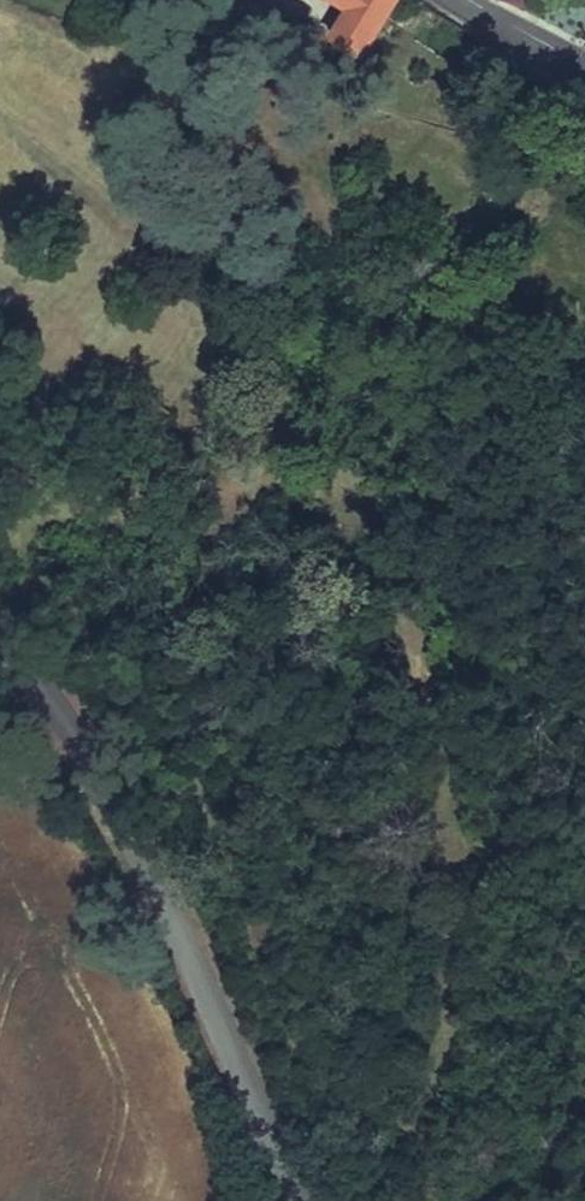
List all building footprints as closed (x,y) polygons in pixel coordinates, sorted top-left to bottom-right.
[(392,0),(308,0),(342,23),(324,49),(358,72),(399,5),(392,0)]
